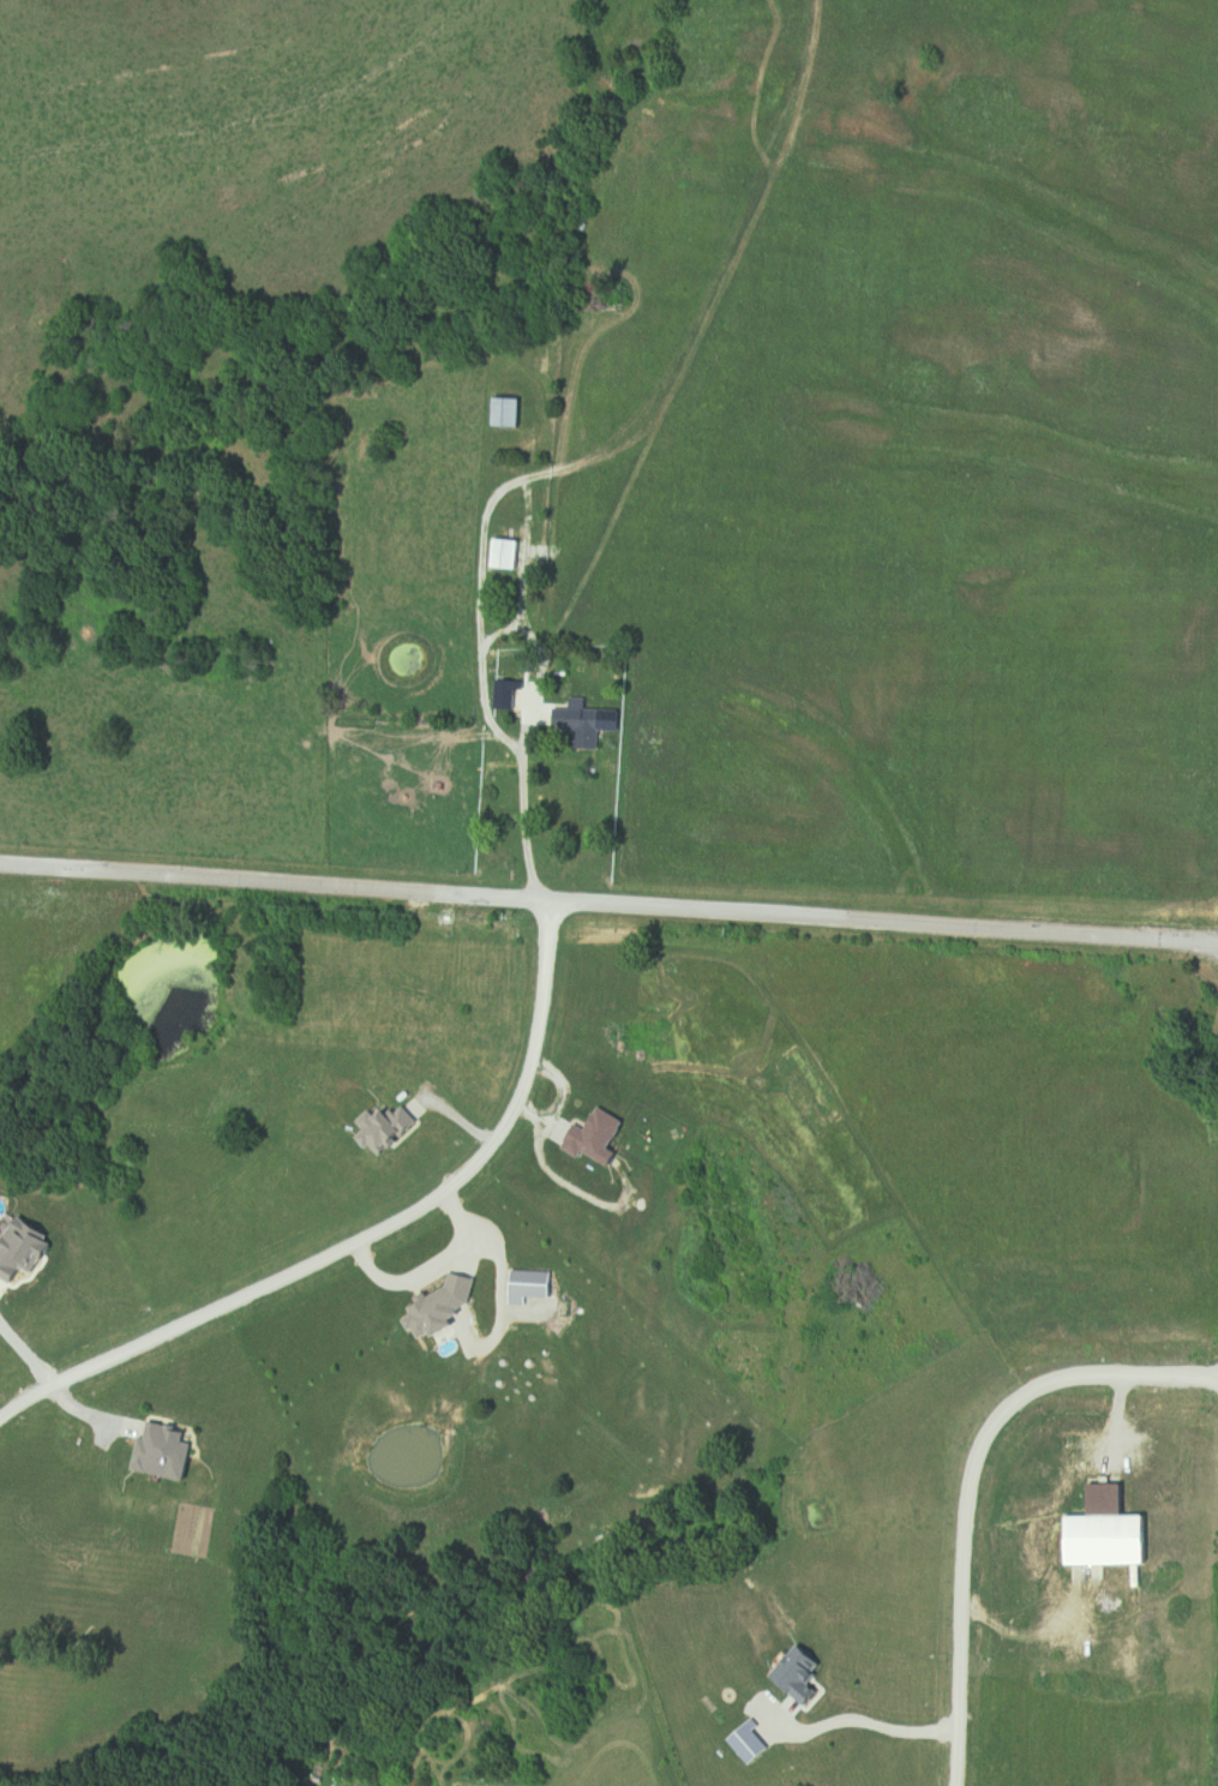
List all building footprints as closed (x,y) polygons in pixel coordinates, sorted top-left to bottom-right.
[(521,398),(492,398),(492,427),(521,427),(521,398)] [(520,541),(492,541),(492,570),(520,570),(520,541)] [(556,732),(581,732),(581,751),(603,751),(603,710),(556,710),(556,732)]
